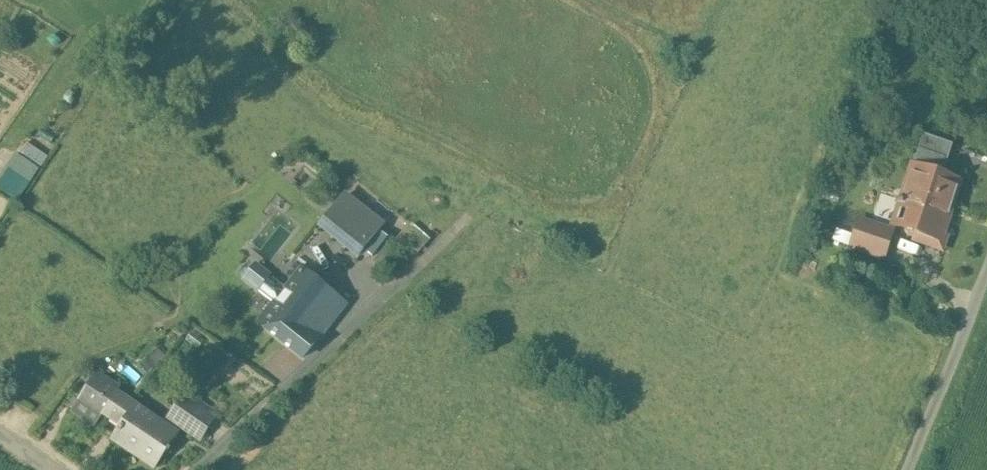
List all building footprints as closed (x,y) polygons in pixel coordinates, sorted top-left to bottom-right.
[(309,42),(291,26),(285,33),(303,49),(309,42)] [(953,146),(924,136),(914,167),(940,176),(946,160),(948,161),(953,146)] [(46,160),(26,146),(17,158),(38,172),(46,160)] [(12,154),(0,171),(0,197),(16,207),(38,172),(17,158),(12,154)] [(940,176),(914,167),(902,202),(896,200),(895,202),(902,205),(895,225),(919,233),(918,236),(938,243),(951,206),(952,206),(960,183),(940,176)] [(382,226),(345,196),(321,227),(358,256),(382,226)] [(860,226),(852,249),(884,260),(892,237),(860,226)] [(271,277),(255,265),(244,279),(260,291),(271,277)] [(345,305),(302,270),(286,290),(276,304),(260,324),(303,359),(345,305)] [(286,290),(271,277),(260,291),(276,304),(286,290)] [(177,436),(138,411),(138,409),(117,395),(116,396),(94,381),(78,405),(101,420),(103,417),(110,421),(113,417),(125,425),(122,430),(119,428),(111,440),(135,456),(137,454),(155,465),(153,467),(155,469),(177,436)] [(216,419),(183,397),(167,421),(200,443),(216,419)]
